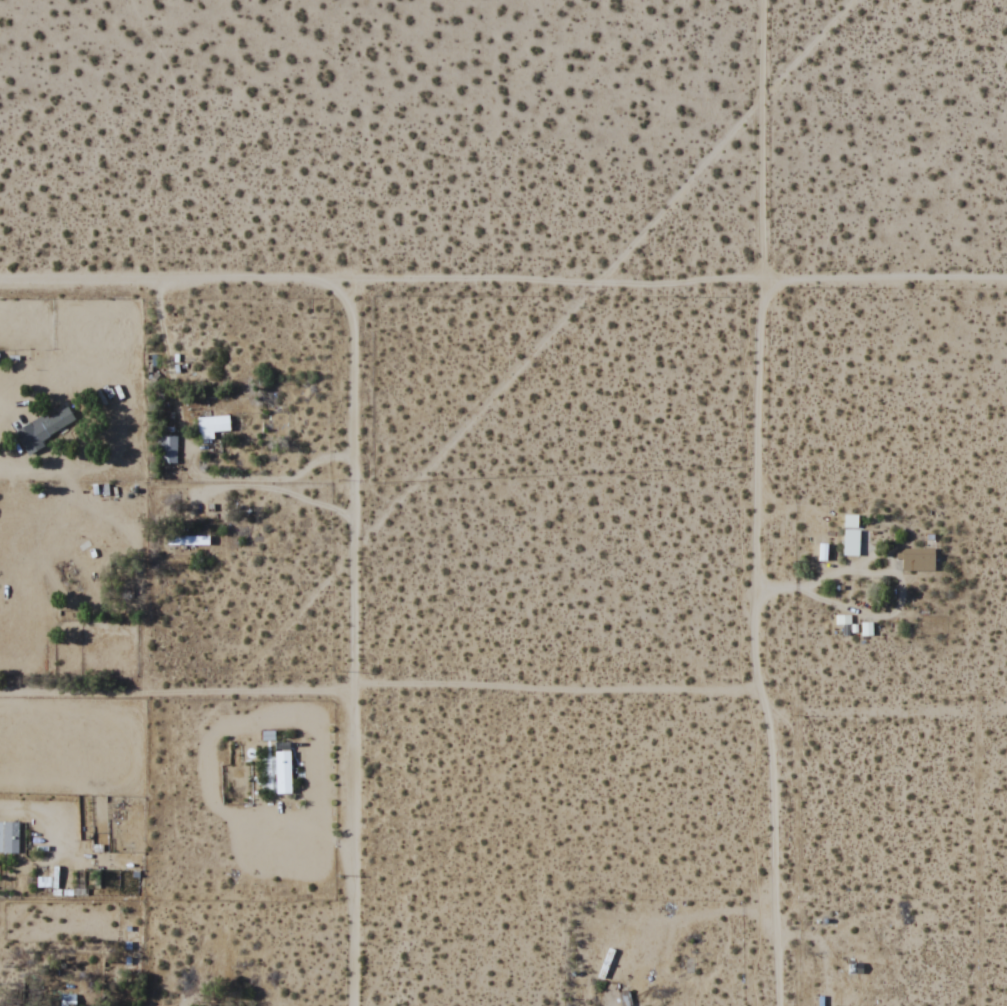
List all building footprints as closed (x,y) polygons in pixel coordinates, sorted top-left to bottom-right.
[(26,455),(44,445),(40,438),(74,421),(65,404),(13,431),(26,455)] [(229,432),(229,416),(197,416),(197,440),(213,440),(213,432),(229,432)] [(176,464),(176,435),(158,435),(158,464),(176,464)] [(842,555),(866,555),(866,529),(842,529),(842,555)] [(896,571),(933,571),(933,547),(896,547),(896,571)] [(290,742),(274,742),(274,793),(290,793),(290,742)] [(18,853),(18,822),(0,822),(0,853),(18,853)] [(54,878),(37,878),(37,887),(54,887),(54,878)] [(608,981),(616,950),(605,948),(598,979),(608,981)]
